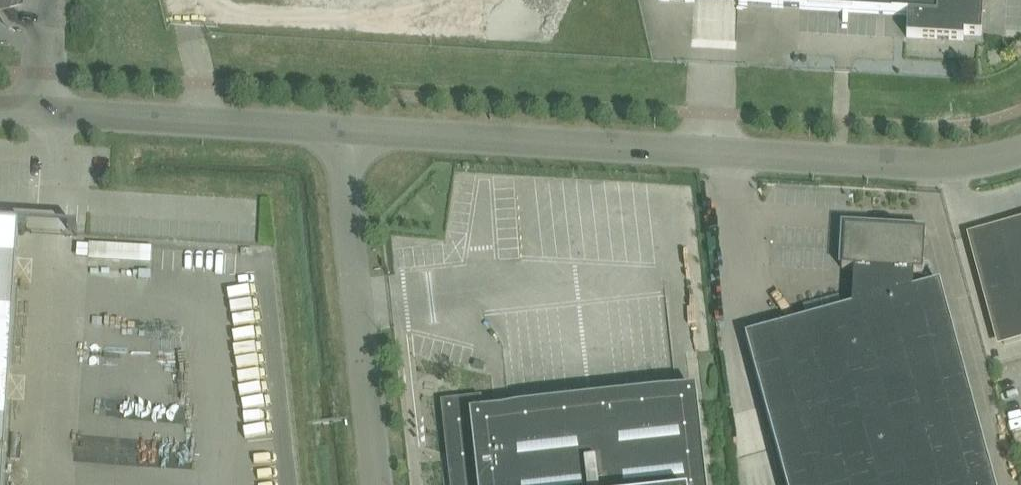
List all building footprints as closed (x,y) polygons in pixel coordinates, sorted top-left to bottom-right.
[(16,5),(15,0),(0,0),(0,10),(16,5)] [(804,0),(658,0),(659,0),(803,9),(804,0)] [(803,9),(908,15),(906,37),(963,41),(964,35),(981,36),(983,0),(804,0),(803,9)] [(1004,345),(1020,340),(1020,221),(974,234),(1004,345)] [(18,227),(26,228),(27,226),(0,224),(0,484),(3,484),(18,227)] [(939,283),(913,290),(913,274),(923,274),(925,233),(880,230),(880,229),(879,229),(879,231),(871,231),(871,229),(869,228),(869,230),(844,228),(842,270),(854,270),(852,307),(745,337),(786,484),(995,484),(939,283)] [(104,239),(104,254),(154,256),(155,240),(104,239)] [(443,404),(452,484),(707,484),(698,403),(695,403),(695,405),(497,427),(485,428),(481,398),(461,400),(461,402),(443,404)]
